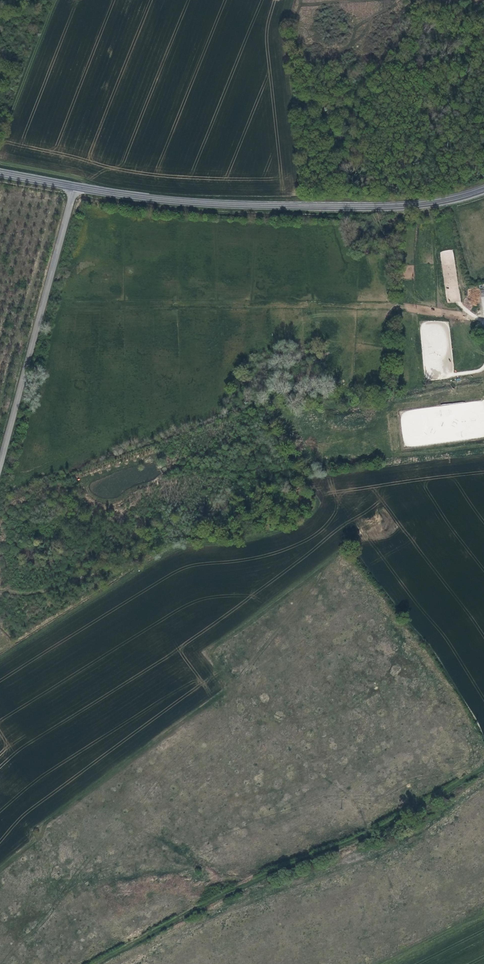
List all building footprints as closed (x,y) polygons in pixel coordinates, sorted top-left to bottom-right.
[(457,276),(444,278),(448,303),(460,301),(457,276)] [(483,440),(483,401),(442,404),(442,411),(451,411),(451,416),(453,416),(453,421),(457,421),(458,432),(403,436),(404,446),(483,440)]
